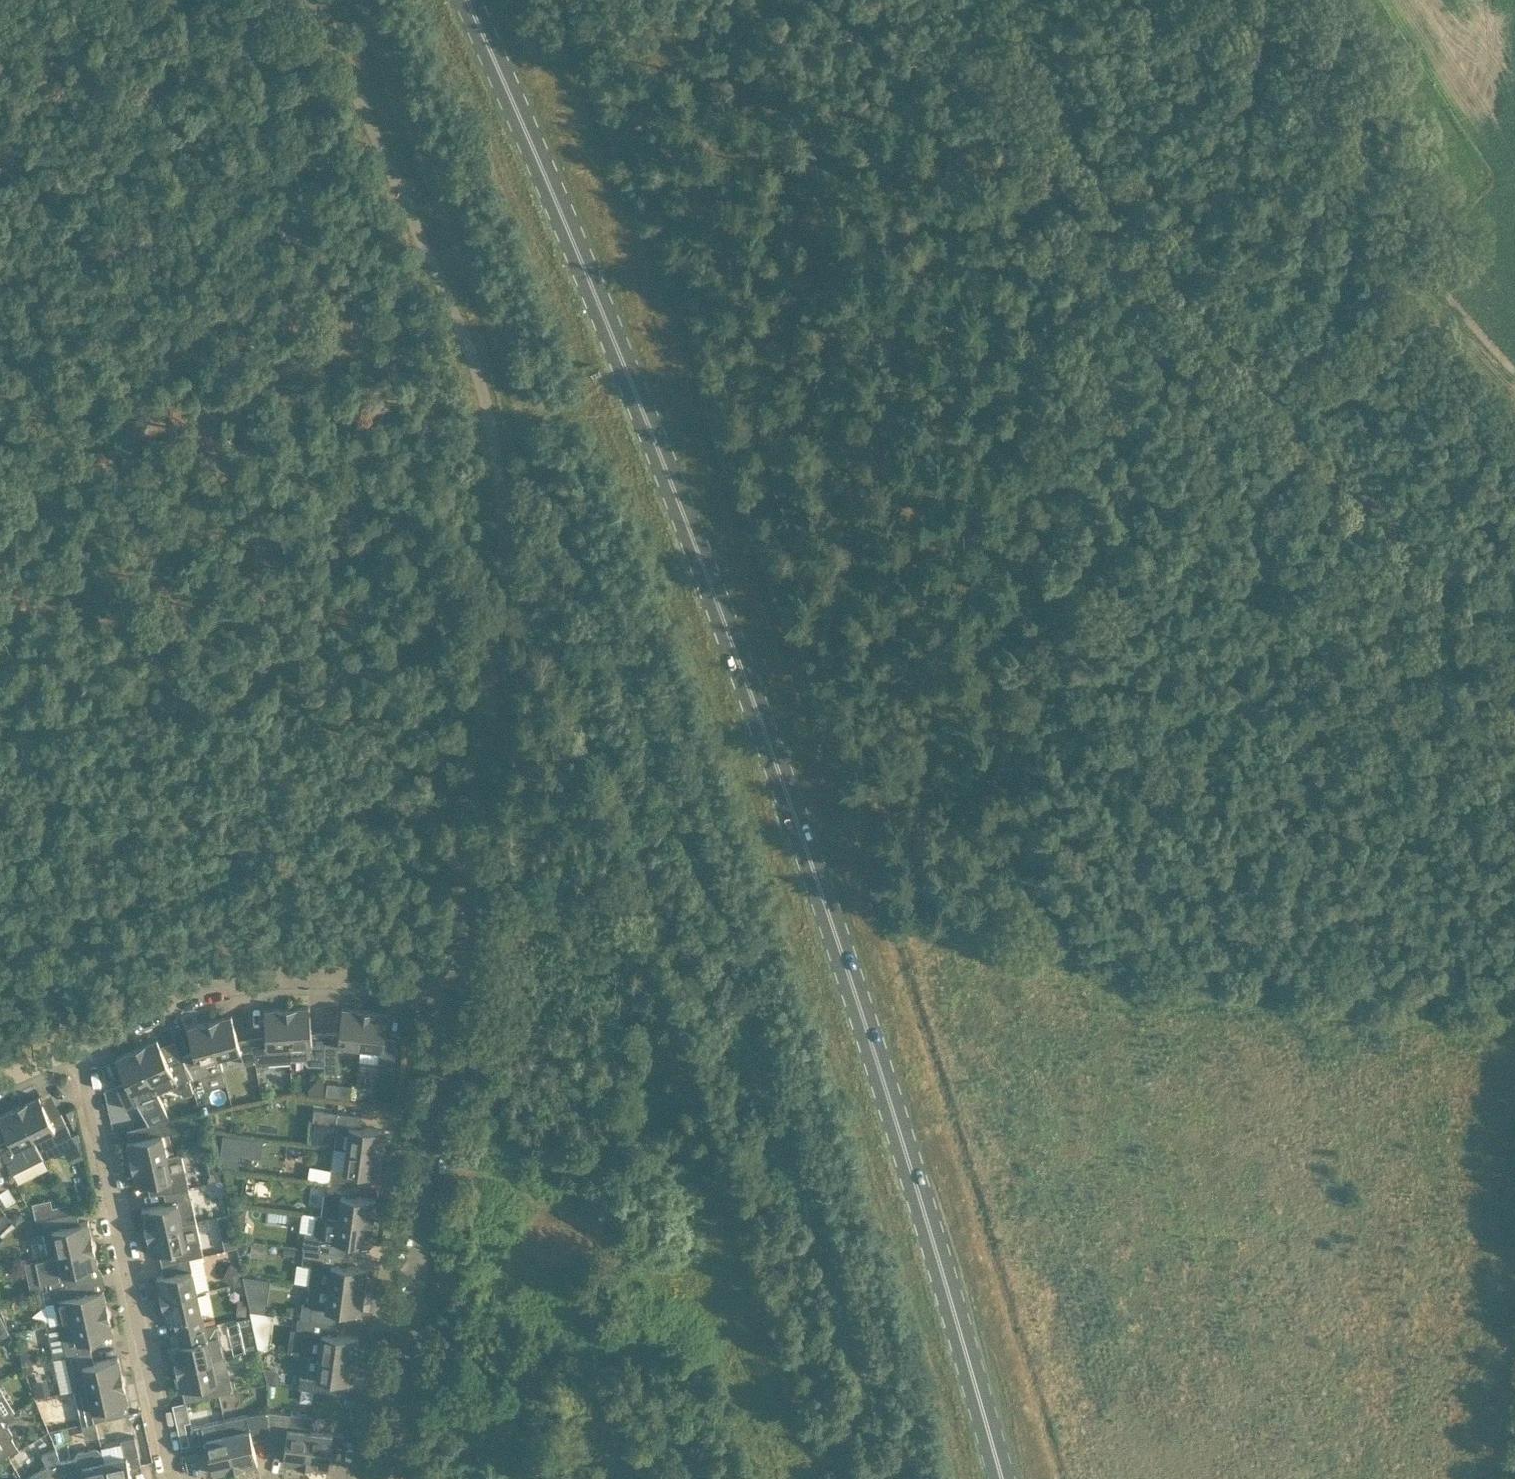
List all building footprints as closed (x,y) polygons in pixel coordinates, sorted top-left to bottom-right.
[(310,1006),(287,1007),(290,1058),(302,1057),(309,1064),(324,1064),(324,1071),(325,1031),(311,1031),(310,1006)] [(290,1058),(287,1007),(264,1009),(266,1034),(252,1036),(256,1061),(256,1063),(290,1061),(290,1058)] [(360,1045),(365,1010),(342,1007),(339,1031),(325,1031),(324,1071),(338,1072),(338,1043),(360,1045)] [(387,1012),(365,1010),(360,1045),(380,1047),(377,1068),(393,1070),(397,1038),(384,1037),(387,1012)] [(231,1015),(209,1020),(219,1055),(240,1049),(244,1063),(256,1061),(252,1036),(238,1038),(231,1015)] [(219,1055),(209,1020),(187,1026),(194,1050),(181,1055),(189,1079),(223,1068),(219,1055)] [(189,1079),(181,1055),(168,1060),(157,1038),(137,1048),(158,1092),(178,1083),(183,1094),(193,1090),(189,1079)] [(158,1092),(137,1048),(116,1057),(126,1079),(115,1085),(126,1108),(158,1092)] [(351,1097),(354,1083),(315,1075),(312,1089),(351,1097)] [(72,1134),(61,1111),(50,1117),(39,1095),(19,1105),(41,1149),(72,1134)] [(41,1149),(19,1105),(0,1114),(0,1118),(9,1137),(0,1142),(0,1150),(8,1166),(12,1172),(44,1157),(41,1149)] [(362,1114),(337,1110),(336,1123),(326,1122),(323,1144),(333,1145),(382,1152),(385,1129),(361,1126),(362,1114)] [(162,1133),(176,1130),(173,1117),(149,1123),(151,1135),(127,1140),(132,1162),(167,1155),(162,1133)] [(219,1163),(236,1166),(238,1151),(259,1154),(261,1139),(223,1133),(219,1163)] [(379,1174),(382,1152),(346,1147),(343,1170),(330,1168),(328,1180),(353,1183),(355,1171),(379,1174)] [(6,1161),(8,1166),(0,1150),(0,1165),(6,1161)] [(181,1151),(167,1155),(132,1162),(137,1185),(147,1182),(150,1194),(164,1191),(188,1185),(181,1151)] [(352,1195),(353,1183),(328,1180),(327,1192),(325,1192),(322,1214),(373,1221),(376,1198),(352,1195)] [(195,1219),(191,1198),(188,1185),(164,1191),(166,1203),(142,1208),(147,1230),(182,1223),(182,1222),(195,1219)] [(70,1212),(66,1202),(52,1206),(54,1215),(70,1212)] [(80,1222),(77,1210),(70,1212),(50,1216),(41,1218),(48,1250),(57,1248),(58,1250),(93,1242),(88,1220),(80,1222)] [(370,1243),(373,1221),(322,1214),(317,1213),(314,1232),(305,1230),(303,1247),(304,1247),(344,1252),(346,1240),(370,1243)] [(190,1257),(203,1254),(196,1220),(182,1223),(147,1230),(152,1253),(176,1247),(179,1259),(190,1257)] [(74,1270),(98,1264),(93,1242),(58,1250),(57,1248),(48,1250),(49,1256),(36,1259),(43,1289),(65,1284),(76,1281),(74,1270)] [(343,1264),(344,1252),(304,1247),(302,1263),(311,1265),(309,1283),(310,1283),(310,1282),(364,1290),(367,1267),(343,1264)] [(164,1274),(157,1276),(162,1298),(197,1291),(190,1257),(179,1259),(162,1263),(164,1274)] [(255,1275),(243,1273),(247,1291),(253,1292),(255,1275)] [(255,1274),(251,1308),(269,1310),(274,1276),(255,1274)] [(79,1293),(76,1281),(65,1284),(43,1289),(45,1301),(54,1299),(59,1321),(108,1310),(103,1288),(79,1293)] [(361,1312),(364,1290),(310,1282),(310,1283),(307,1304),(302,1303),(301,1316),(335,1321),(337,1309),(361,1312)] [(204,1324),(197,1291),(162,1298),(167,1320),(174,1319),(177,1331),(204,1324)] [(0,1306),(0,1335),(11,1331),(1,1305),(0,1306)] [(113,1332),(108,1310),(59,1321),(67,1355),(91,1349),(89,1338),(113,1332)] [(246,1347),(259,1345),(255,1315),(241,1317),(246,1347)] [(298,1316),(297,1331),(301,1332),(299,1351),(319,1354),(355,1359),(358,1336),(333,1333),(335,1321),(301,1316),(298,1316)] [(175,1357),(177,1366),(212,1358),(225,1356),(218,1321),(204,1324),(177,1331),(179,1342),(172,1344),(172,1346),(168,1347),(171,1358),(175,1357)] [(88,1386),(123,1378),(118,1356),(94,1361),(91,1349),(67,1355),(69,1367),(74,1387),(74,1389),(88,1386)] [(352,1381),(355,1359),(319,1354),(317,1374),(301,1372),(299,1387),(326,1390),(328,1378),(352,1381)] [(217,1380),(212,1358),(177,1366),(182,1388),(206,1383),(208,1395),(233,1390),(230,1377),(217,1380)] [(128,1400),(123,1378),(88,1386),(93,1408),(80,1411),(83,1423),(106,1418),(104,1406),(128,1400)] [(252,1438),(269,1435),(268,1409),(226,1419),(229,1432),(228,1432),(235,1467),(258,1463),(252,1438)] [(312,1415),(290,1412),(268,1409),(269,1435),(286,1437),(283,1462),(305,1464),(310,1429),(312,1415)] [(20,1448),(12,1435),(13,1431),(9,1425),(4,1424),(1,1419),(0,1419),(0,1460),(20,1448)] [(229,1432),(226,1419),(191,1426),(196,1451),(208,1448),(213,1472),(235,1467),(228,1432),(229,1432)] [(345,1433),(325,1431),(310,1429),(305,1464),(328,1467),(331,1443),(343,1445),(345,1433)] [(141,1463),(135,1435),(121,1438),(125,1455),(104,1459),(109,1478),(132,1478),(129,1465),(141,1463)] [(104,1459),(103,1451),(97,1446),(76,1451),(74,1458),(61,1460),(69,1478),(85,1475),(85,1478),(109,1478),(104,1459)] [(69,1478),(61,1460),(57,1448),(41,1455),(46,1466),(25,1478),(68,1478),(69,1478)]
